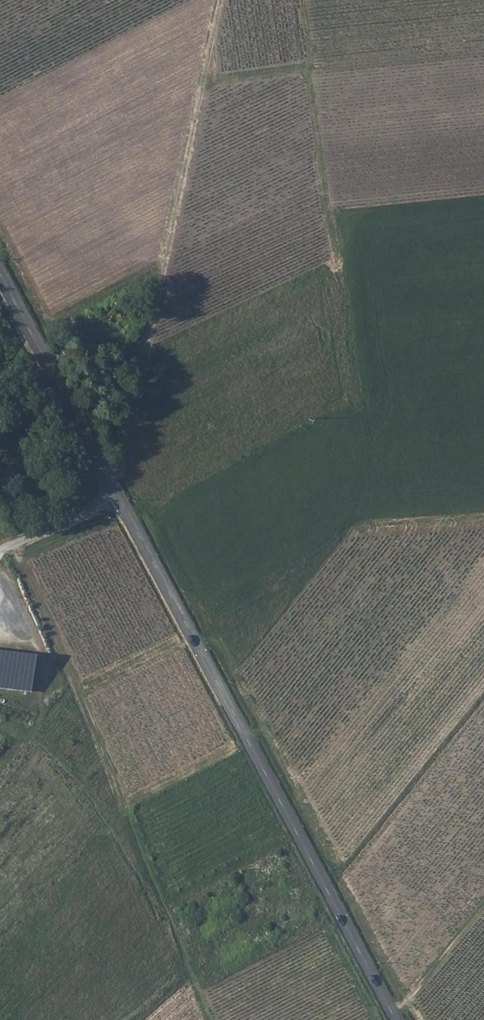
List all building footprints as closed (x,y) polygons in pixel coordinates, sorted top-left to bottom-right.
[(0,653),(0,688),(29,691),(32,656),(0,653)]
